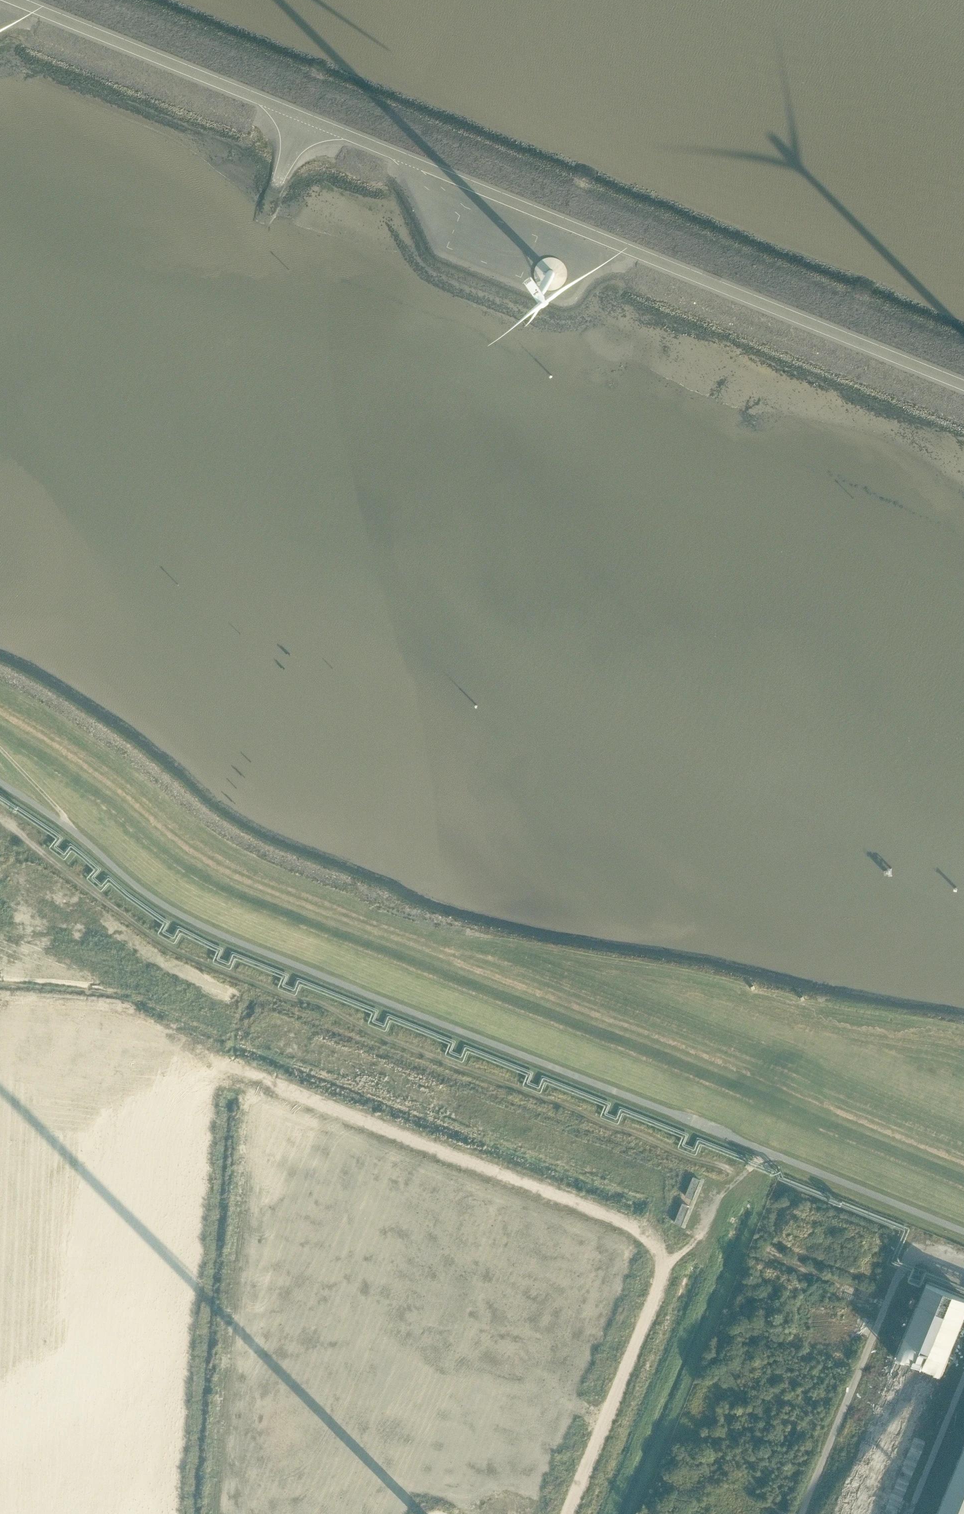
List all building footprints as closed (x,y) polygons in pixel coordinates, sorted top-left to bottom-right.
[(693,1198),(700,1179),(693,1176),(685,1195),(693,1198)] [(682,1224),(690,1206),(682,1203),(675,1221),(682,1224)] [(963,1311),(963,1286),(925,1273),(845,1513),(896,1513),(963,1311)]
